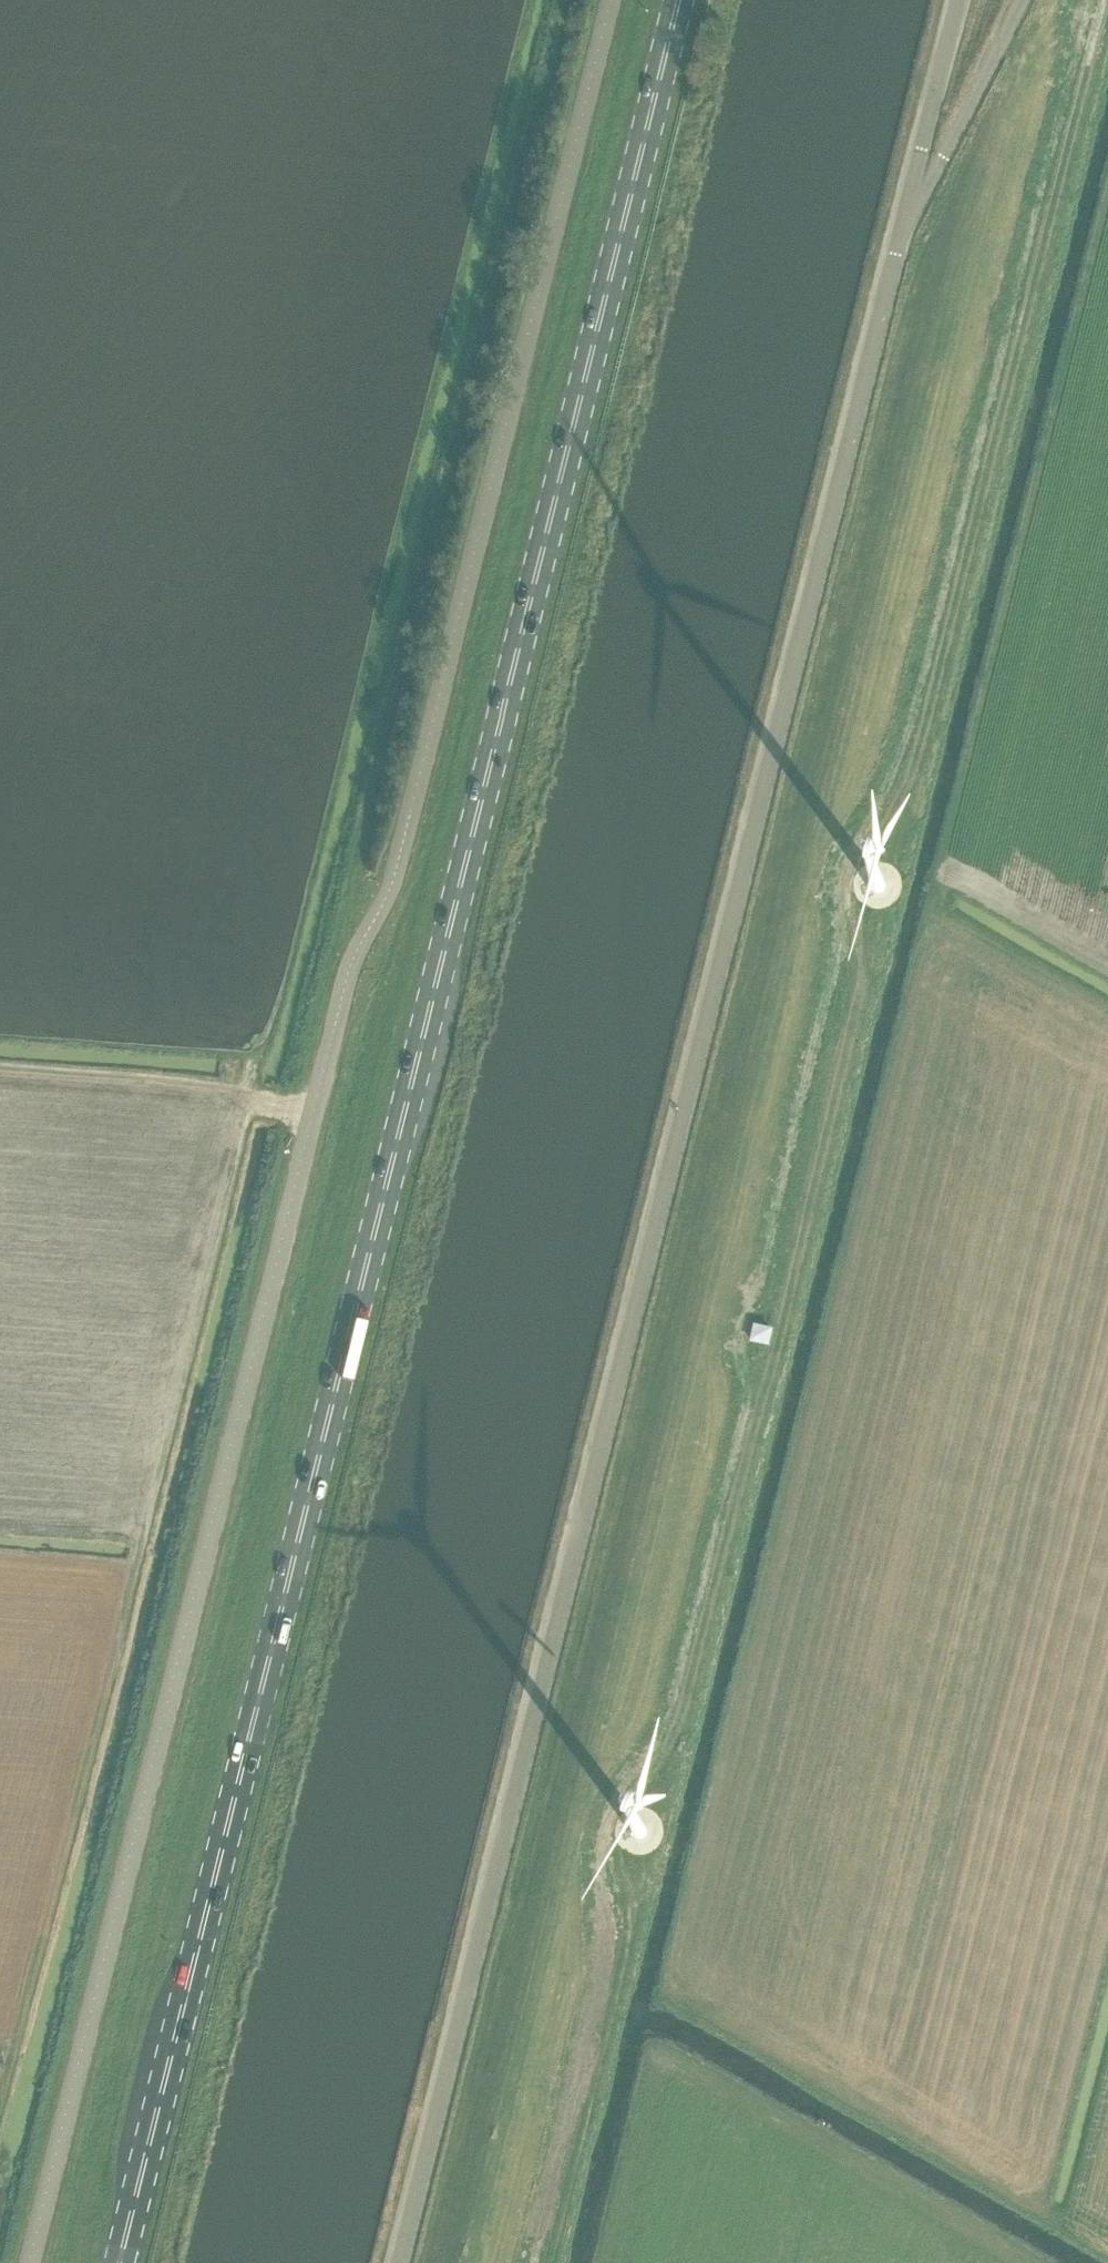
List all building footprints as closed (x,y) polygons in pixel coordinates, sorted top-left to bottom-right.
[(878,894),(879,894),(880,894),(881,894),(881,893),(882,893),(883,893),(884,892),(885,891),(886,890),(886,889),(887,888),(887,887),(887,886),(887,885),(887,884),(887,883),(887,882),(886,881),(886,880),(885,879),(884,878),(883,878),(883,877),(882,877),(881,877),(880,876),(879,876),(878,876),(877,876),(876,877),(875,877),(874,877),(873,878),(872,879),(871,880),(871,881),(870,881),(870,882),(870,883),(870,884),(870,885),(870,886),(870,887),(870,888),(870,889),(871,889),(871,890),(872,891),(873,892),(874,893),(875,893),(876,894),(877,894),(878,894)] [(770,1347),(774,1330),(754,1324),(750,1341),(770,1347)] [(639,1839),(639,1840),(640,1839),(641,1839),(642,1839),(643,1839),(644,1838),(645,1838),(645,1837),(646,1837),(646,1836),(647,1836),(647,1835),(648,1834),(648,1833),(648,1832),(648,1831),(648,1830),(648,1829),(648,1828),(647,1827),(647,1826),(646,1825),(646,1824),(645,1824),(645,1823),(644,1823),(643,1823),(643,1822),(642,1822),(641,1822),(640,1822),(639,1822),(638,1822),(637,1822),(636,1822),(636,1823),(635,1823),(634,1823),(634,1824),(633,1824),(633,1825),(632,1826),(631,1827),(631,1828),(631,1829),(631,1830),(631,1831),(631,1832),(631,1833),(631,1834),(632,1834),(632,1835),(632,1836),(633,1836),(633,1837),(634,1837),(634,1838),(635,1838),(636,1839),(637,1839),(638,1839),(639,1839)]
